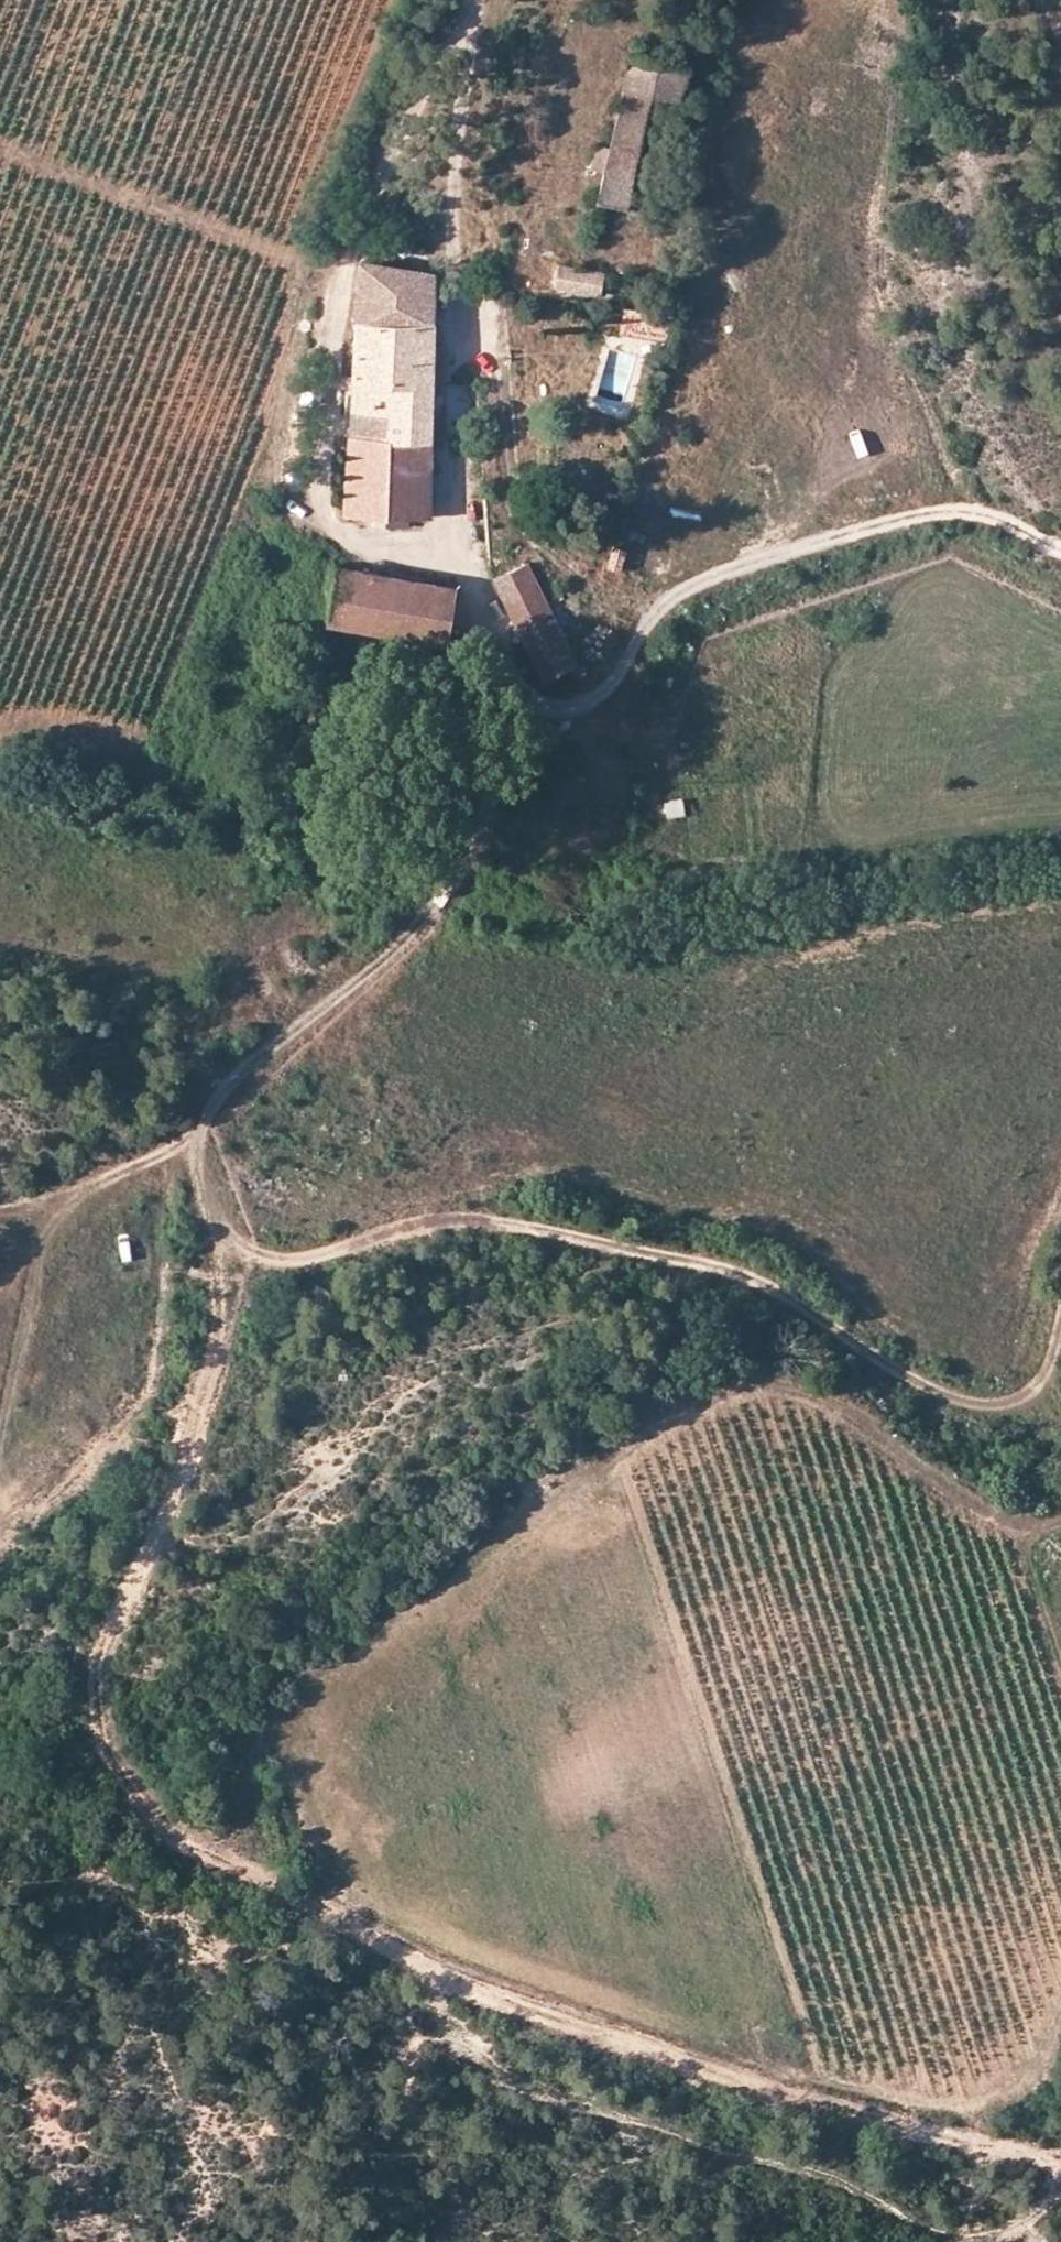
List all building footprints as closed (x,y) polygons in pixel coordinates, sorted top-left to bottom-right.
[(632,61),(599,201),(655,213),(687,71),(632,61)] [(429,518),(436,272),(361,263),(347,515),(429,518)] [(583,269),(558,264),(553,285),(603,294),(607,274),(583,269)] [(620,329),(646,333),(650,314),(623,312),(620,329)] [(646,333),(665,336),(671,317),(650,314),(646,333)] [(557,630),(524,567),(494,583),(527,645),(557,630)] [(440,644),(450,590),(337,569),(327,623),(440,644)] [(687,795),(662,799),(665,816),(690,812),(687,795)]
